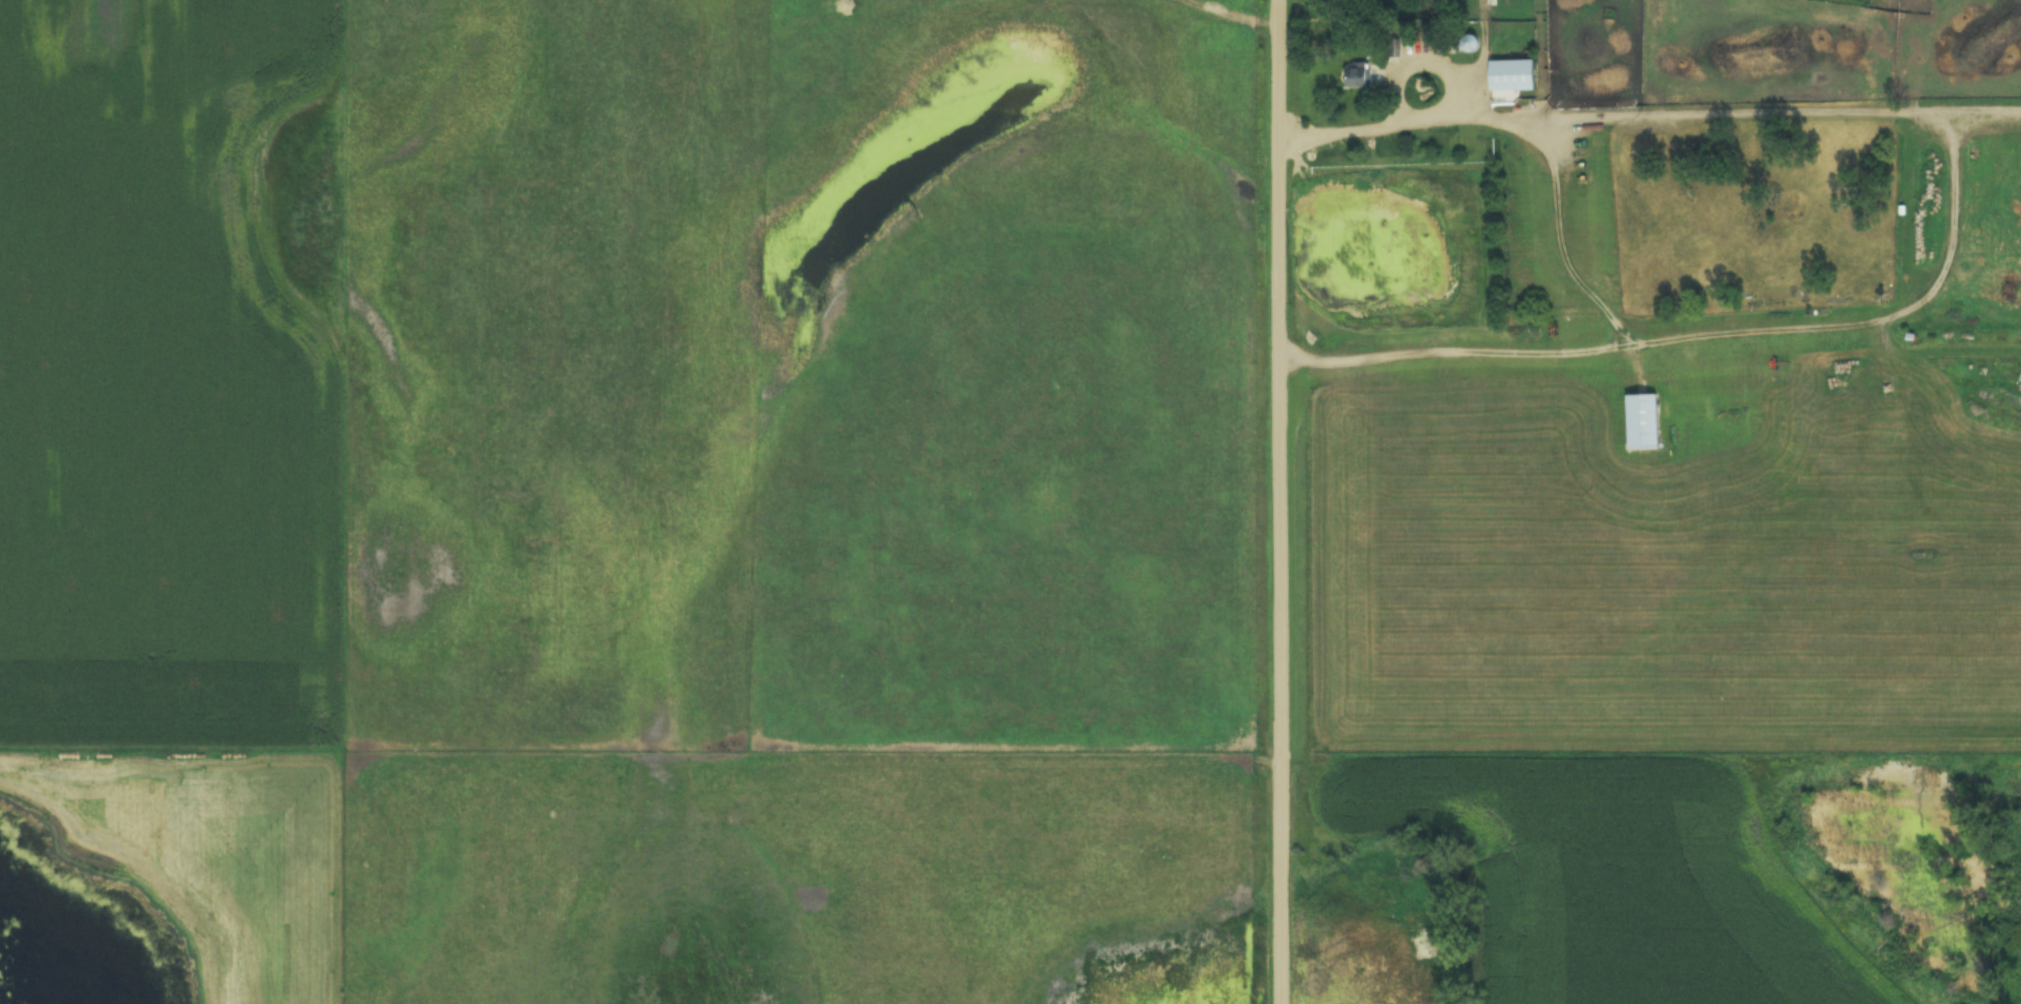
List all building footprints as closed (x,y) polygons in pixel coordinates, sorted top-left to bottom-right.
[(1462,50),(1474,52),(1477,36),(1465,34),(1462,50)] [(1534,91),(1534,60),(1490,60),(1490,91),(1534,91)] [(1370,86),(1370,63),(1347,63),(1347,86),(1370,86)] [(1660,449),(1659,394),(1628,395),(1629,450),(1660,449)]
